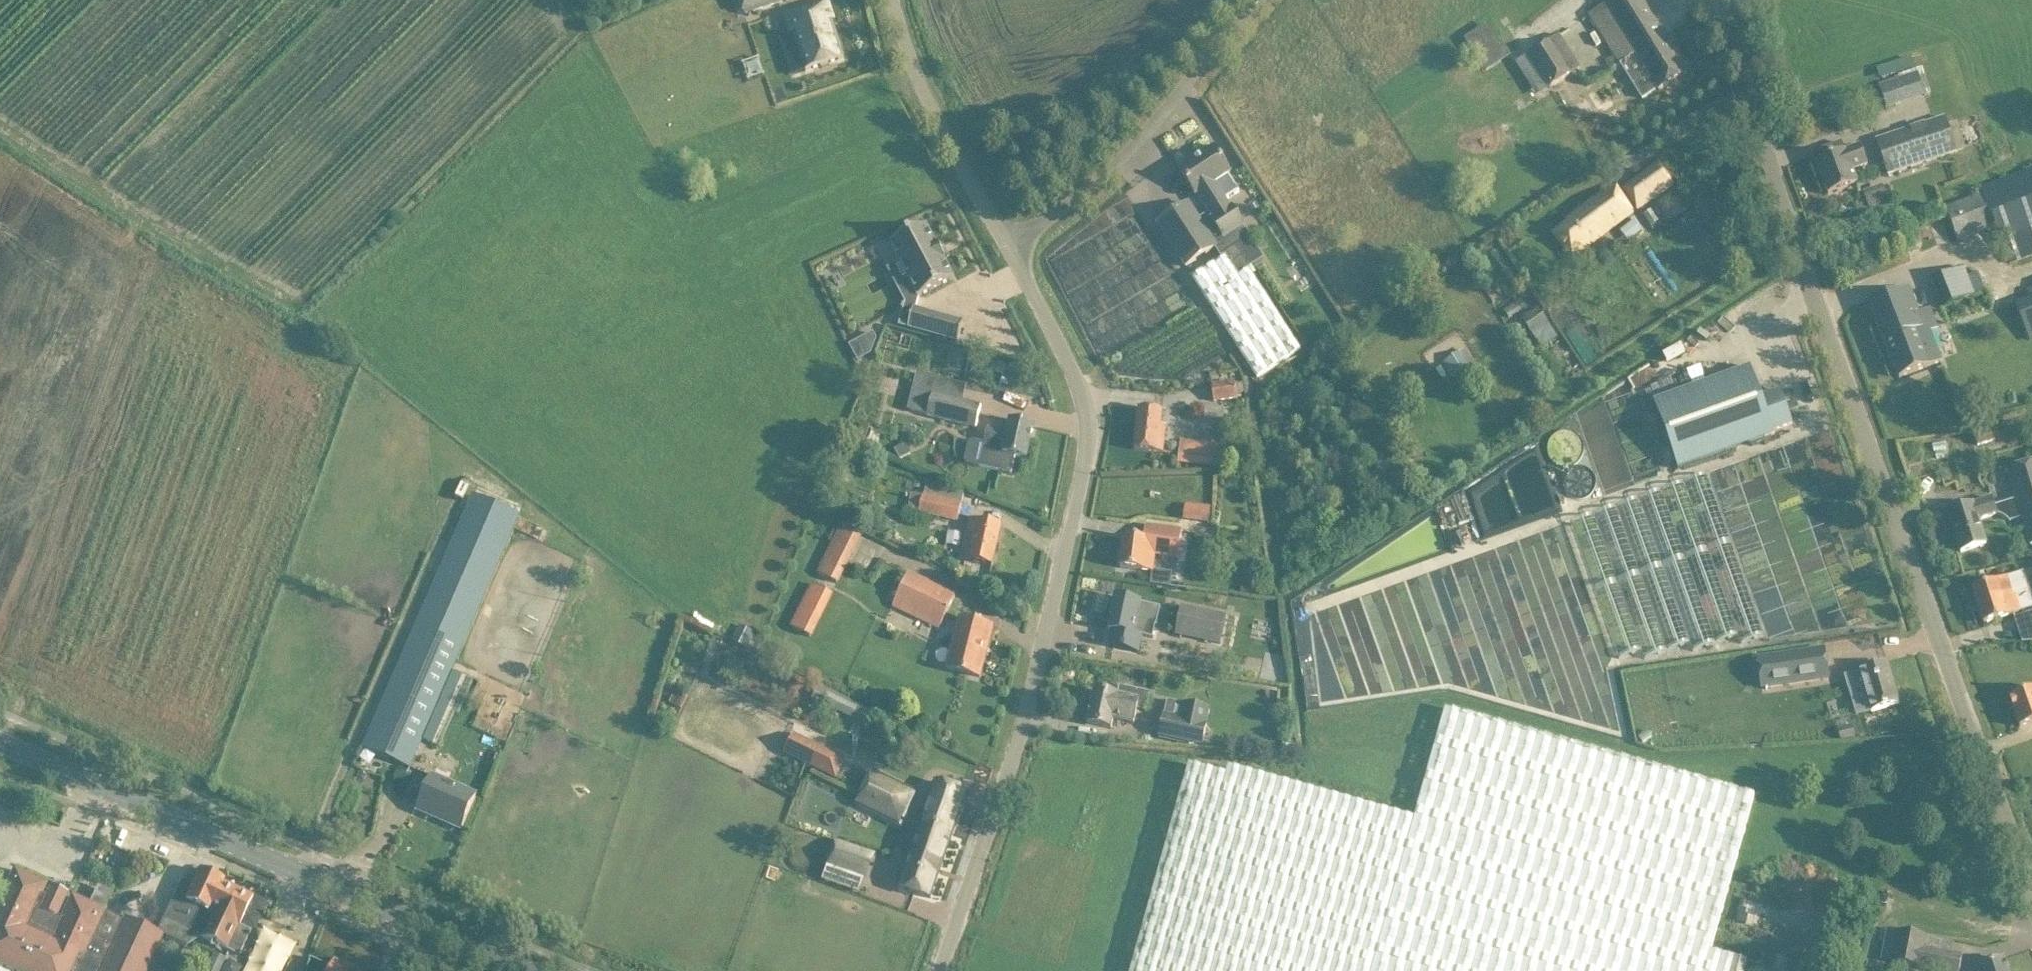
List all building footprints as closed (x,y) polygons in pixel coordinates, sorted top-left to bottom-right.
[(746,15),(790,0),(741,0),(746,15)] [(1619,65),(1620,64),(1643,101),(1688,73),(1642,0),(1613,0),(1588,15),(1619,65)] [(845,59),(832,22),(834,21),(828,2),(785,16),(792,35),(793,35),(806,72),(845,59)] [(1466,41),(1472,50),(1493,37),(1486,27),(1466,41)] [(1528,55),(1549,89),(1581,69),(1559,35),(1528,55)] [(1916,56),(1876,69),(1888,106),(1929,93),(1916,56)] [(1957,154),(1945,117),(1875,140),(1887,177),(1957,154)] [(1822,151),(1825,159),(1816,162),(1828,196),(1862,183),(1858,171),(1868,166),(1861,147),(1845,153),(1842,143),(1822,151)] [(1210,214),(1208,215),(1221,235),(1241,221),(1229,202),(1227,203),(1225,201),(1239,192),(1229,175),(1231,174),(1214,148),(1180,171),(1196,196),(1198,195),(1210,214)] [(1625,190),(1638,208),(1672,184),(1659,165),(1625,190)] [(2010,263),(2031,255),(2031,170),(1982,189),(1984,194),(1946,209),(1958,241),(1996,227),(2010,263)] [(1882,183),(1862,190),(1868,207),(1888,199),(1882,183)] [(1552,229),(1570,252),(1631,213),(1615,188),(1601,196),(1603,198),(1595,204),(1592,200),(1552,229)] [(1158,224),(1186,267),(1216,248),(1188,204),(1158,224)] [(1052,262),(1102,355),(1194,305),(1145,213),(1136,218),(1135,216),(1099,236),(1099,237),(1052,262)] [(1620,231),(1629,243),(1643,232),(1634,220),(1620,231)] [(1898,229),(1907,253),(1922,247),(1913,224),(1898,229)] [(954,278),(944,259),(946,258),(938,244),(936,245),(926,225),(890,244),(901,264),(905,262),(912,276),(908,278),(919,297),(954,278)] [(1192,277),(1258,378),(1302,349),(1236,249),(1192,277)] [(1974,297),(1967,277),(1963,267),(1931,280),(1942,309),(1974,297)] [(1870,303),(1899,379),(1941,363),(1930,334),(1938,331),(1930,308),(1919,313),(1909,288),(1870,303)] [(2017,307),(2030,340),(2031,339),(2031,301),(2017,307)] [(1522,320),(1542,349),(1559,338),(1539,308),(1522,320)] [(958,342),(964,323),(914,309),(908,328),(958,342)] [(1608,326),(1597,329),(1599,339),(1611,336),(1608,326)] [(1446,363),(1457,378),(1475,366),(1464,351),(1446,363)] [(964,352),(946,355),(949,372),(957,371),(956,367),(966,365),(964,352)] [(992,360),(990,370),(1002,373),(1005,363),(992,360)] [(1654,402),(1678,470),(1775,435),(1774,431),(1793,425),(1780,391),(1762,397),(1751,367),(1654,402)] [(929,414),(929,415),(976,427),(981,407),(949,399),(952,386),(916,377),(913,388),(919,390),(914,410),(929,414)] [(1212,386),(1214,401),(1238,398),(1236,382),(1212,386)] [(1135,451),(1154,453),(1163,454),(1166,428),(1160,427),(1162,411),(1139,409),(1135,451)] [(1008,433),(988,429),(979,467),(1012,474),(1016,457),(1027,459),(1034,427),(1010,421),(1008,433)] [(860,425),(856,439),(865,442),(869,428),(860,425)] [(1975,436),(1978,447),(1994,441),(1990,431),(1975,436)] [(1177,463),(1225,469),(1228,445),(1179,440),(1177,463)] [(906,445),(895,451),(901,460),(911,454),(906,445)] [(927,482),(919,513),(958,522),(962,505),(964,493),(946,489),(946,486),(927,482)] [(2011,488),(2015,499),(1994,505),(1992,499),(1973,505),(1967,506),(1948,513),(1961,553),(1980,547),(1986,545),(1978,521),(1997,514),(2001,515),(2004,517),(2009,521),(2022,517),(2031,546),(2031,482),(2011,488)] [(371,730),(363,748),(410,768),(418,750),(423,740),(445,689),(452,671),(504,552),(521,514),(474,494),(457,532),(371,730)] [(1183,521),(1209,524),(1212,508),(1185,504),(1183,521)] [(1585,518),(1611,658),(1730,636),(1727,620),(1715,622),(1713,611),(1700,613),(1697,595),(1699,594),(1693,560),(1633,571),(1631,558),(1617,560),(1609,514),(1585,518)] [(961,560),(992,567),(1001,526),(970,519),(961,560)] [(819,573),(838,583),(855,547),(862,534),(842,524),(836,537),(819,573)] [(1120,569),(1140,571),(1152,573),(1154,555),(1178,558),(1182,531),(1146,526),(1144,540),(1124,537),(1120,569)] [(894,604),(941,626),(956,596),(909,573),(894,604)] [(2008,578),(1973,589),(1984,624),(2023,612),(2016,591),(2024,588),(2019,575),(2008,579),(2008,578)] [(791,626),(812,636),(833,594),(812,584),(791,626)] [(1241,586),(1240,594),(1253,595),(1254,587),(1241,586)] [(1110,625),(1109,631),(1113,632),(1109,648),(1133,652),(1133,651),(1137,635),(1153,639),(1155,627),(1157,627),(1161,607),(1138,603),(1116,598),(1110,625)] [(1220,643),(1227,615),(1182,606),(1175,634),(1220,643)] [(947,669),(961,673),(980,678),(993,628),(960,619),(947,669)] [(741,626),(733,641),(747,648),(755,633),(741,626)] [(1377,666),(1367,667),(1370,691),(1438,683),(1433,639),(1396,643),(1396,646),(1375,649),(1377,666)] [(1825,650),(1757,659),(1761,688),(1829,678),(1825,650)] [(1860,672),(1844,676),(1849,691),(1864,686),(1871,712),(1880,709),(1899,704),(1887,664),(1868,669),(1860,672)] [(445,689),(423,740),(439,747),(440,748),(455,712),(459,714),(473,680),(452,671),(445,689)] [(1117,696),(1095,691),(1087,724),(1111,729),(1114,719),(1134,724),(1137,709),(1147,711),(1151,694),(1120,687),(1117,696)] [(2020,728),(2031,724),(2031,690),(2010,698),(2020,728)] [(1206,724),(1210,709),(1183,703),(1183,704),(1168,701),(1165,715),(1163,715),(1158,738),(1203,748),(1208,724),(1206,724)] [(1754,795),(1445,708),(1413,820),(1228,768),(1226,776),(1189,765),(1132,970),(1745,970),(1747,961),(1710,950),(1754,795)] [(1851,725),(1837,729),(1841,740),(1855,736),(1851,725)] [(784,753),(836,778),(846,758),(794,733),(784,753)] [(418,811),(462,830),(476,796),(449,784),(453,773),(437,766),(418,811)] [(872,774),(857,804),(868,810),(884,818),(900,826),(909,808),(895,801),(901,788),(872,774)] [(953,836),(968,793),(936,782),(921,825),(953,836)] [(931,899),(949,846),(953,836),(921,825),(899,888),(931,899)] [(828,866),(823,881),(851,891),(857,875),(846,872),(854,849),(836,843),(828,866)] [(181,882),(163,921),(193,934),(228,950),(231,944),(236,933),(245,913),(254,894),(219,879),(200,870),(193,887),(181,882)] [(12,970),(145,970),(153,953),(162,935),(157,933),(126,918),(113,945),(94,936),(105,911),(72,895),(63,915),(61,919),(56,916),(61,905),(46,898),(41,910),(36,907),(38,903),(33,901),(36,893),(43,895),(48,884),(23,873),(14,892),(1,919),(0,918),(0,966),(12,970)] [(1924,947),(1926,938),(1896,932),(1890,962),(1933,970),(1960,970),(1963,955),(1924,947)] [(1788,954),(1780,952),(1774,970),(1783,970),(1788,954)] [(1761,962),(1761,960),(1761,959),(1760,957),(1759,956),(1758,956),(1757,955),(1756,955),(1754,955),(1753,956),(1752,956),(1751,958),(1751,959),(1750,960),(1751,961),(1751,962),(1752,964),(1753,965),(1754,965),(1756,965),(1757,965),(1758,965),(1759,964),(1760,963),(1761,962)] [(1978,970),(2008,970),(2004,960),(1978,969),(1978,970)] [(331,970),(353,970),(335,963),(331,970)]
